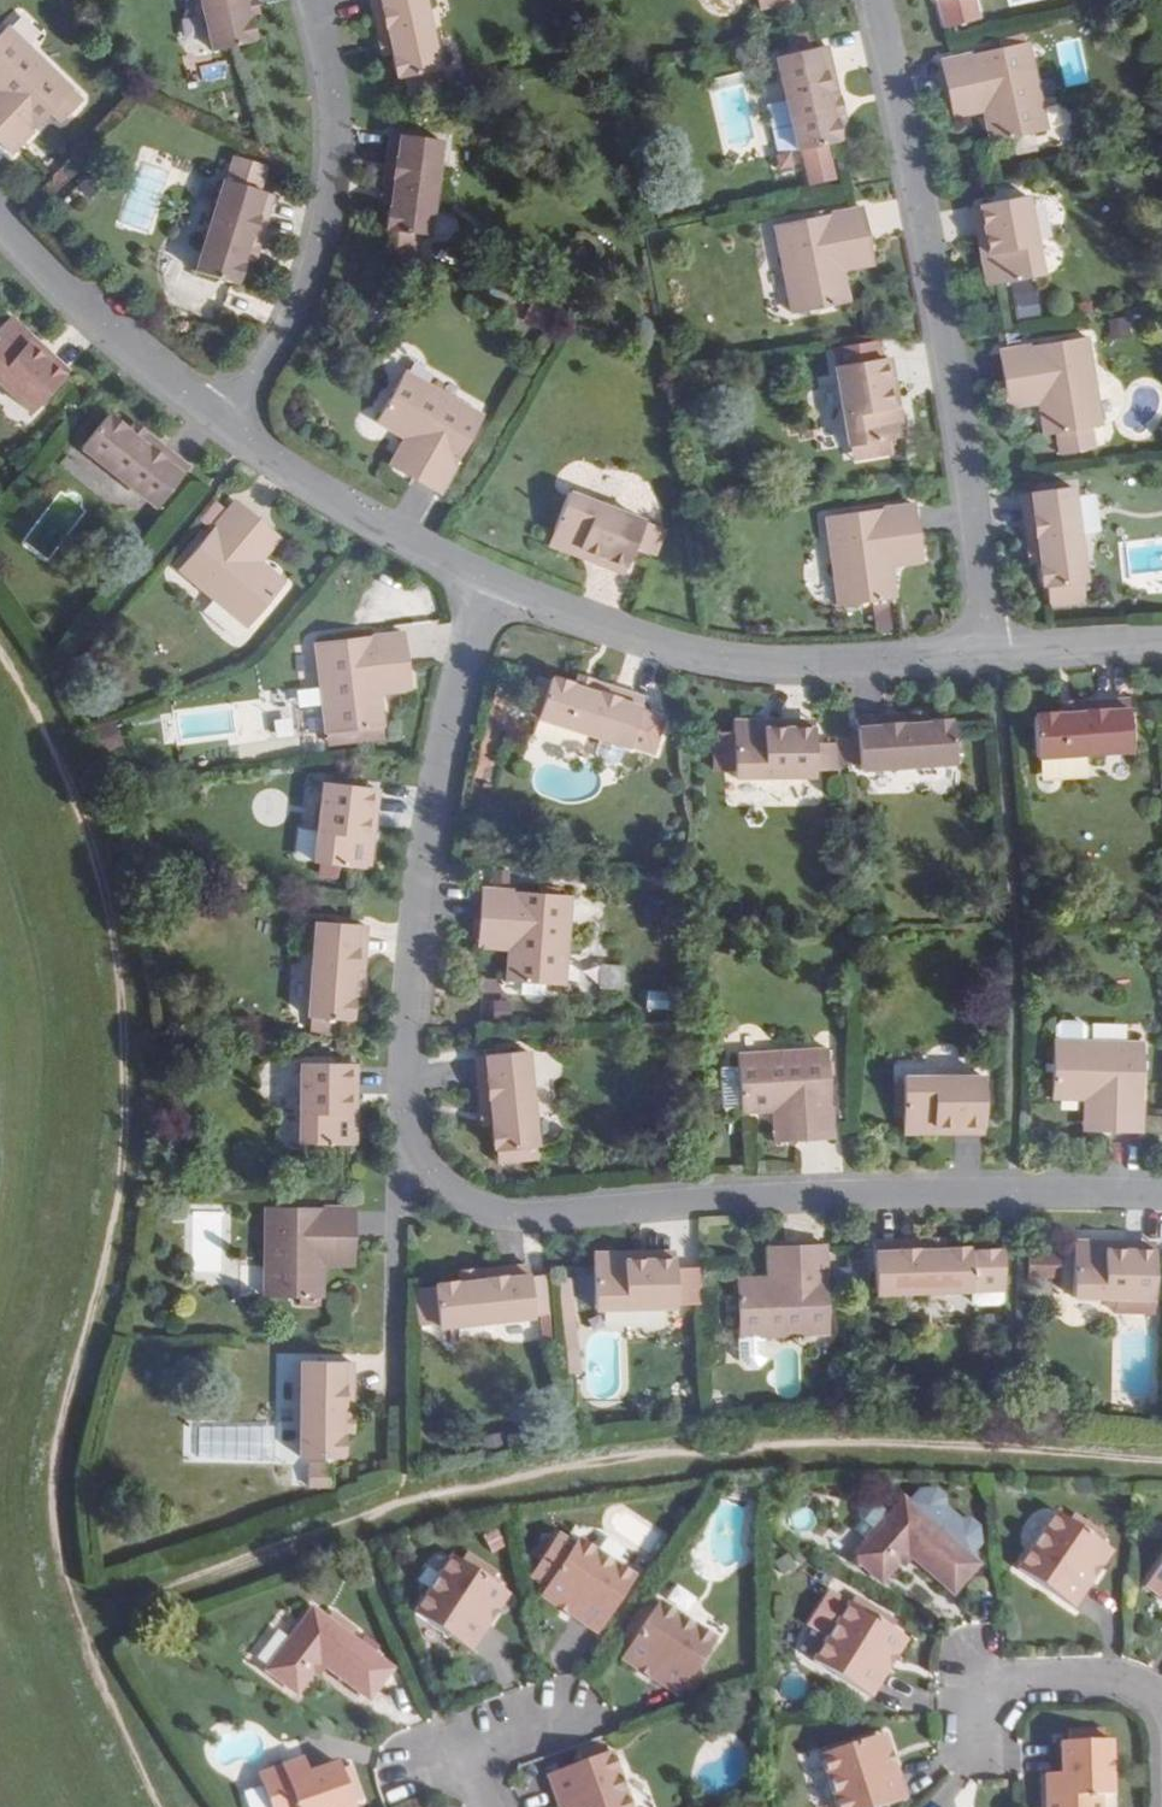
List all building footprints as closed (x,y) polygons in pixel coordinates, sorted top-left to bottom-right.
[(213,50),(243,43),(252,41),(251,37),(254,36),(250,19),(247,20),(246,14),(242,0),(201,0),(213,50)] [(246,14),(255,11),(253,0),(242,0),(246,14)] [(376,17),(386,15),(393,51),(395,57),(392,57),(396,73),(398,73),(399,77),(402,77),(405,92),(407,92),(440,85),(422,0),(372,0),(376,17)] [(386,15),(376,17),(384,53),(393,51),(386,15)] [(72,89),(7,26),(0,34),(0,99),(9,107),(0,116),(0,142),(11,153),(51,111),(62,122),(83,100),(72,89)] [(1028,42),(952,59),(942,61),(949,93),(979,87),(984,110),(992,143),(1047,130),(1028,42)] [(827,45),(819,47),(778,56),(799,150),(838,142),(837,138),(839,137),(836,121),(834,121),(832,115),(824,79),(834,77),(827,45)] [(834,77),(824,79),(832,115),(842,113),(834,77)] [(949,93),(954,117),(984,110),(979,87),(949,93)] [(9,107),(0,99),(0,116),(9,107)] [(389,225),(389,229),(396,230),(415,233),(428,234),(441,139),(404,134),(391,132),(387,165),(396,167),(392,203),(391,209),(389,208),(387,225),(389,225)] [(396,167),(387,165),(382,201),(392,203),(396,167)] [(253,222),(263,225),(272,193),(265,191),(225,178),(196,271),(226,280),(234,283),(236,278),(237,279),(243,264),(241,263),(242,257),(253,222)] [(1027,196),(988,203),(980,205),(989,254),(982,255),(988,286),(997,284),(1042,276),(1027,196)] [(980,205),(973,206),(982,255),(989,254),(980,205)] [(849,302),(842,270),(838,246),(869,240),(863,208),(855,209),(775,224),(793,314),(849,302)] [(263,225),(253,222),(242,257),(252,260),(263,225)] [(394,239),(396,240),(414,242),(415,233),(396,230),(394,239)] [(869,240),(838,246),(842,270),(873,264),(869,240)] [(1015,291),(1019,319),(1040,317),(1037,288),(1015,291)] [(547,331),(552,310),(529,305),(524,327),(547,331)] [(33,337),(10,316),(9,318),(0,327),(0,382),(32,412),(59,383),(65,377),(28,342),(33,337)] [(1128,317),(1109,320),(1112,340),(1130,338),(1128,317)] [(33,337),(28,342),(65,377),(70,371),(33,337)] [(1008,350),(1000,351),(1005,384),(1035,380),(1039,403),(1044,436),(1058,434),(1062,455),(1098,449),(1094,428),(1101,427),(1087,338),(1008,350)] [(890,357),(883,358),(891,408),(898,406),(890,357)] [(835,366),(849,446),(857,445),(859,460),(877,457),(874,442),(896,439),(904,437),(898,406),(891,408),(883,358),(875,359),(835,366)] [(377,422),(405,438),(427,450),(411,477),(440,494),(444,486),(483,417),(405,372),(377,422)] [(1005,384),(1008,408),(1039,403),(1035,380),(1005,384)] [(110,418),(106,415),(102,420),(81,446),(157,506),(183,473),(188,467),(162,447),(156,454),(128,432),(123,428),(124,426),(111,416),(110,418)] [(162,447),(134,424),(128,432),(156,454),(162,447)] [(427,450),(405,438),(390,466),(411,477),(427,450)] [(859,460),(857,445),(849,446),(851,461),(859,460)] [(1082,583),(1084,583),(1071,487),(1030,493),(1022,494),(1026,526),(1036,525),(1040,561),(1041,567),(1039,567),(1041,584),(1043,584),(1044,588),(1046,588),(1049,607),(1084,602),(1082,583)] [(635,548),(645,522),(569,493),(549,545),(578,556),(581,549),(627,567),(631,559),(635,548)] [(285,583),(259,562),(241,547),(261,523),(236,501),(230,508),(179,569),(248,627),(285,583)] [(905,506),(826,516),(838,606),(895,599),(890,566),(887,542),(918,537),(914,504),(905,506)] [(652,525),(645,522),(635,548),(642,551),(652,525)] [(259,562),(279,538),(261,523),(241,547),(259,562)] [(664,530),(652,525),(642,551),(654,555),(664,530)] [(1036,525),(1026,526),(1031,562),(1040,561),(1036,525)] [(918,537),(887,542),(890,566),(921,561),(918,537)] [(625,574),(627,567),(581,549),(578,556),(625,574)] [(408,666),(404,633),(395,635),(316,644),(326,733),(383,727),(379,694),(377,670),(408,666)] [(408,666),(377,670),(379,694),(411,690),(408,666)] [(538,677),(536,682),(548,686),(550,680),(538,677)] [(613,689),(611,699),(576,688),(570,686),(570,684),(554,678),(554,681),(550,679),(548,686),(536,682),(528,705),(540,709),(538,716),(537,718),(604,739),(622,745),(629,747),(630,745),(641,711),(642,707),(644,699),(613,689)] [(611,699),(613,689),(579,678),(576,688),(611,699)] [(1129,701),(1096,703),(1097,713),(1061,715),(1055,716),(1055,713),(1038,714),(1038,717),(1033,717),(1036,757),(1132,751),(1130,709),(1129,701)] [(1060,705),(1061,715),(1097,713),(1096,703),(1060,705)] [(528,705),(525,712),(538,716),(540,709),(528,705)] [(663,718),(641,711),(630,745),(651,753),(663,718)] [(889,717),(890,727),(926,725),(925,715),(889,717)] [(932,722),(932,724),(926,725),(890,727),(889,717),(856,720),(858,736),(859,764),(860,770),(956,763),(953,723),(949,723),(949,721),(932,722)] [(765,729),(765,722),(733,722),(734,777),(815,777),(815,738),(815,729),(765,729)] [(384,739),(383,727),(326,733),(328,746),(384,739)] [(859,764),(858,736),(849,737),(851,764),(859,764)] [(839,765),(851,764),(849,737),(836,737),(839,765)] [(622,745),(604,739),(601,751),(604,757),(612,760),(619,757),(622,745)] [(366,838),(371,789),(363,787),(323,782),(314,863),(360,869),(369,870),(373,839),(366,838)] [(366,838),(373,839),(379,789),(371,789),(366,838)] [(480,922),(511,925),(509,949),(507,982),(564,986),(570,896),(491,890),(482,889),(480,922)] [(363,958),(366,926),(357,925),(316,922),(309,1018),(310,1019),(309,1031),(334,1033),(335,1020),(340,1020),(349,1021),(349,1017),(351,1017),(353,1000),(350,1000),(351,994),(354,957),(363,958)] [(511,925),(480,922),(478,946),(509,949),(511,925)] [(361,995),(363,958),(354,957),(351,994),(361,995)] [(602,964),(602,987),(626,986),(626,963),(602,964)] [(1090,1023),(1060,1021),(1059,1036),(1089,1037),(1090,1023)] [(1142,1132),(1142,1124),(1144,1044),(1054,1041),(1052,1098),(1085,1100),(1109,1100),(1109,1131),(1142,1132)] [(833,1138),(833,1129),(828,1050),(738,1055),(741,1112),(774,1110),(798,1109),(800,1140),(833,1138)] [(526,1051),(485,1056),(476,1056),(480,1089),(490,1088),(493,1124),(494,1131),(492,1131),(494,1147),(496,1147),(496,1151),(536,1147),(526,1051)] [(349,1064),(340,1064),(301,1064),(299,1145),(347,1145),(355,1145),(356,1114),(348,1114),(349,1064)] [(356,1064),(349,1064),(348,1114),(356,1114),(356,1064)] [(903,1078),(903,1081),(903,1110),(903,1125),(903,1134),(935,1133),(935,1126),(984,1125),(984,1117),(984,1077),(903,1078)] [(903,1110),(903,1081),(895,1082),(895,1110),(903,1110)] [(490,1088),(480,1089),(483,1125),(493,1124),(490,1088)] [(1109,1100),(1085,1100),(1084,1130),(1109,1131),(1109,1100)] [(798,1109),(774,1110),(776,1142),(800,1140),(798,1109)] [(497,1165),(538,1162),(536,1147),(496,1151),(497,1165)] [(354,1209),(345,1208),(266,1207),(265,1298),(322,1299),(322,1265),(323,1241),(354,1242),(354,1209)] [(354,1242),(323,1241),(322,1265),(354,1266),(354,1242)] [(944,1251),(943,1241),(907,1242),(907,1252),(944,1251)] [(874,1243),(874,1251),(876,1294),(972,1291),(972,1303),(975,1305),(1001,1305),(1004,1302),(1004,1253),(997,1253),(997,1251),(977,1251),(978,1253),(971,1253),(971,1251),(966,1251),(966,1249),(949,1249),(949,1251),(944,1251),(907,1252),(907,1242),(874,1243)] [(1154,1300),(1155,1259),(1156,1251),(1106,1250),(1106,1242),(1075,1242),(1074,1252),(1073,1298),(1154,1300)] [(1106,1242),(1106,1250),(1156,1251),(1156,1243),(1106,1242)] [(829,1334),(826,1254),(825,1245),(792,1246),(793,1278),(770,1279),(736,1280),(739,1337),(829,1334)] [(792,1246),(768,1248),(770,1279),(793,1278),(792,1246)] [(675,1269),(675,1260),(625,1261),(625,1253),(594,1254),(594,1268),(595,1310),(677,1308),(677,1305),(703,1304),(702,1268),(675,1269)] [(675,1260),(675,1253),(625,1253),(625,1261),(675,1260)] [(1058,1277),(1059,1254),(1029,1253),(1028,1277),(1058,1277)] [(435,1287),(438,1325),(438,1327),(534,1317),(530,1277),(529,1267),(497,1271),(497,1280),(462,1285),(455,1285),(455,1283),(438,1284),(439,1286),(435,1287)] [(497,1271),(460,1274),(462,1285),(497,1280),(497,1271)] [(551,1274),(530,1277),(534,1317),(555,1314),(551,1274)] [(438,1325),(435,1287),(416,1289),(421,1326),(438,1325)] [(766,1360),(764,1337),(739,1337),(740,1361),(747,1367),(758,1367),(766,1360)] [(352,1362),(344,1362),(302,1362),(301,1458),(340,1459),(341,1454),(343,1454),(343,1437),(341,1437),(341,1431),(342,1395),(352,1395),(352,1362)] [(352,1395),(342,1395),(341,1431),(351,1431),(352,1395)] [(307,1487),(333,1488),(334,1460),(308,1459),(307,1487)] [(897,1496),(842,1553),(871,1580),(900,1551),(934,1585),(947,1572),(956,1580),(970,1565),(897,1496)] [(1060,1515),(1072,1523),(1076,1517),(1064,1509),(1060,1515)] [(1055,1512),(1022,1560),(1052,1580),(1047,1589),(1074,1608),(1093,1581),(1075,1569),(1095,1540),(1092,1538),(1072,1523),(1060,1515),(1055,1512)] [(1076,1517),(1072,1523),(1092,1538),(1096,1532),(1076,1517)] [(636,1578),(578,1540),(574,1546),(558,1535),(553,1543),(540,1563),(535,1570),(551,1580),(546,1588),(576,1608),(571,1615),(600,1634),(636,1578)] [(533,1557),(540,1563),(553,1543),(546,1538),(533,1557)] [(1095,1540),(1075,1569),(1093,1581),(1113,1551),(1095,1540)] [(451,1559),(424,1599),(454,1619),(442,1636),(470,1654),(488,1627),(480,1621),(500,1591),(451,1559)] [(1022,1560),(1017,1568),(1047,1589),(1052,1580),(1022,1560)] [(1151,1578),(1161,1586),(1161,1562),(1151,1578)] [(535,1570),(530,1578),(546,1588),(551,1580),(535,1570)] [(956,1580),(947,1572),(934,1585),(943,1593),(956,1580)] [(1145,1586),(1161,1598),(1161,1586),(1151,1578),(1145,1586)] [(546,1588),(542,1596),(571,1615),(576,1608),(546,1588)] [(508,1597),(500,1591),(480,1621),(488,1627),(508,1597)] [(424,1599),(413,1617),(442,1636),(454,1619),(424,1599)] [(660,1599),(628,1648),(658,1668),(654,1675),(682,1693),(699,1667),(681,1656),(701,1626),(660,1599)] [(839,1605),(818,1648),(850,1664),(840,1683),(870,1697),(884,1667),(875,1663),(892,1631),(839,1605)] [(313,1609),(265,1672),(297,1696),(321,1665),(360,1695),(371,1680),(380,1687),(392,1670),(313,1609)] [(718,1638),(701,1626),(681,1656),(699,1667),(718,1638)] [(892,1631),(875,1663),(884,1667),(900,1635),(892,1631)] [(628,1648),(624,1656),(654,1675),(658,1668),(628,1648)] [(818,1648),(809,1667),(840,1683),(850,1664),(818,1648)] [(380,1687),(371,1680),(360,1695),(368,1701),(380,1687)] [(888,1734),(878,1737),(889,1772),(899,1769),(888,1734)] [(822,1755),(837,1800),(871,1790),(876,1806),(887,1806),(909,1800),(899,1769),(889,1772),(878,1737),(822,1755)] [(1047,1806),(1101,1806),(1101,1791),(1112,1791),(1111,1742),(1061,1742),(1061,1773),(1062,1794),(1047,1794),(1047,1806)] [(559,1805),(567,1803),(568,1806),(630,1806),(610,1751),(548,1774),(559,1805)] [(299,1759),(280,1767),(285,1781),(305,1774),(299,1759)] [(254,1776),(265,1806),(349,1806),(348,1804),(358,1800),(347,1768),(336,1771),(334,1764),(305,1774),(285,1781),(280,1767),(254,1776)] [(1047,1794),(1062,1794),(1061,1773),(1047,1773),(1047,1794)] [(837,1800),(839,1806),(876,1806),(871,1790),(837,1800)]
